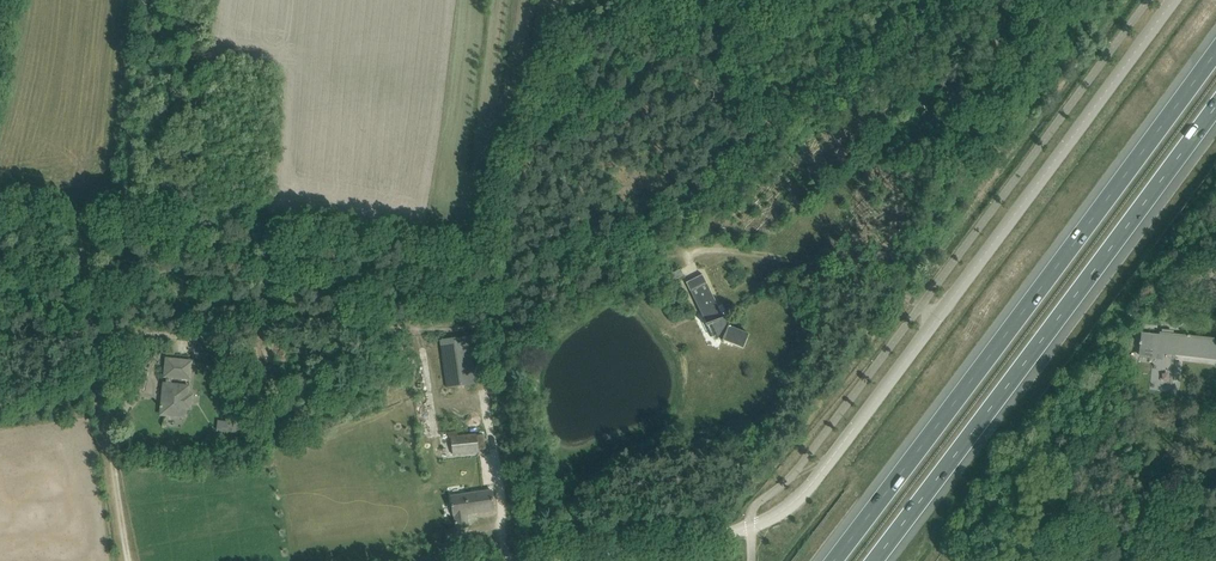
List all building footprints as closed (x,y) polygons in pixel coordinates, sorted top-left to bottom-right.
[(679,270),(668,276),(671,282),(683,276),(679,270)] [(724,317),(724,318),(702,275),(692,280),(686,283),(707,324),(706,324),(707,326),(710,325),(717,340),(719,339),(743,349),(749,334),(729,326),(730,322),(730,321),(730,320),(729,320),(729,319),(729,318),(728,318),(727,318),(727,317),(726,317),(725,317),(724,317)] [(1175,353),(1215,358),(1215,340),(1190,337),(1190,335),(1187,335),(1187,336),(1160,333),(1160,336),(1142,334),(1141,342),(1139,341),(1139,344),(1141,344),(1140,355),(1139,362),(1153,364),(1149,392),(1171,395),(1175,353)] [(440,341),(446,388),(477,383),(470,336),(440,341)] [(172,377),(186,378),(188,361),(167,359),(165,376),(167,376),(166,384),(164,384),(162,406),(160,406),(160,408),(162,408),(161,414),(185,417),(186,408),(190,409),(191,396),(187,396),(188,387),(171,385),(172,377)] [(144,390),(149,372),(137,369),(132,387),(144,390)] [(240,423),(218,420),(217,430),(239,432),(240,423)] [(453,455),(479,452),(477,433),(451,436),(453,455)] [(494,510),(492,498),(491,491),(451,496),(454,516),(455,516),(456,522),(455,522),(455,524),(456,524),(456,528),(468,527),(466,514),(494,510)]
